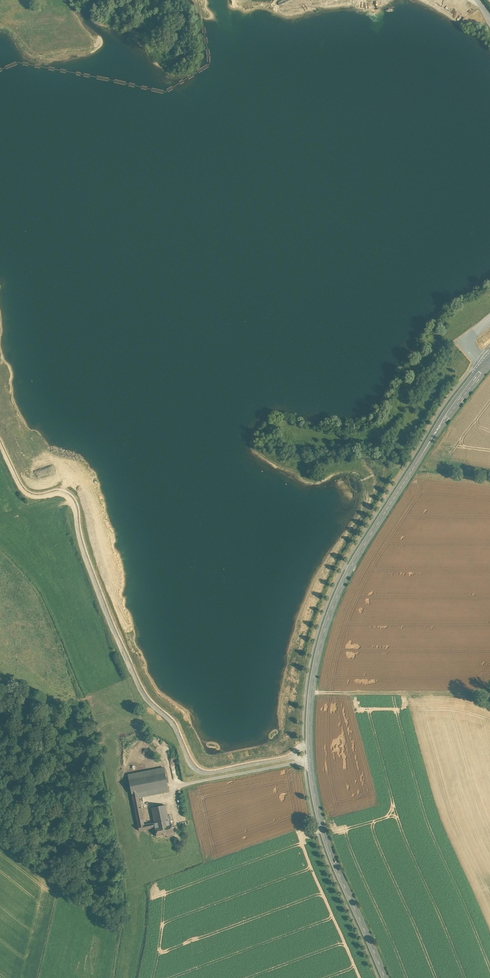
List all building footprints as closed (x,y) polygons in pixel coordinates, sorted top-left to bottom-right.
[(148,771),(144,772),(144,771),(128,775),(138,826),(139,831),(154,828),(155,827),(169,824),(169,820),(168,816),(168,815),(165,805),(151,808),(154,822),(144,824),(139,797),(168,792),(169,792),(169,791),(168,787),(165,772),(149,775),(148,771)] [(169,824),(155,827),(156,836),(173,833),(171,820),(169,820),(169,824)]
